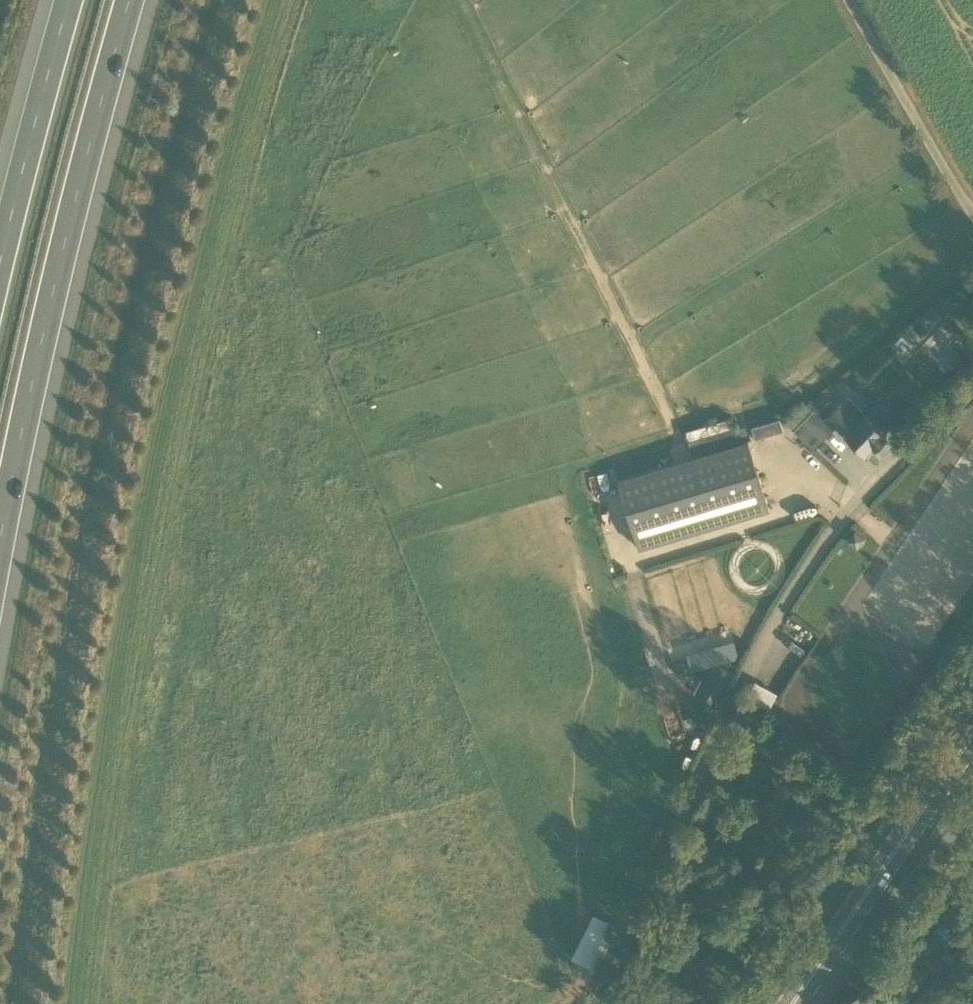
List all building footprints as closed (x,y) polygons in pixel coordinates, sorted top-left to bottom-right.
[(888,434),(865,412),(847,395),(828,415),(824,418),(815,409),(794,430),(814,449),(838,425),(845,432),(867,455),(875,447),(888,434)] [(639,548),(647,545),(770,509),(749,440),(739,443),(735,427),(689,440),(693,456),(619,479),(639,548)] [(688,651),(693,668),(742,655),(737,637),(688,651)] [(707,660),(696,695),(720,702),(730,667),(707,660)] [(595,911),(574,956),(599,968),(621,923),(595,911)] [(863,993),(837,1003),(867,1003),(863,993)]
